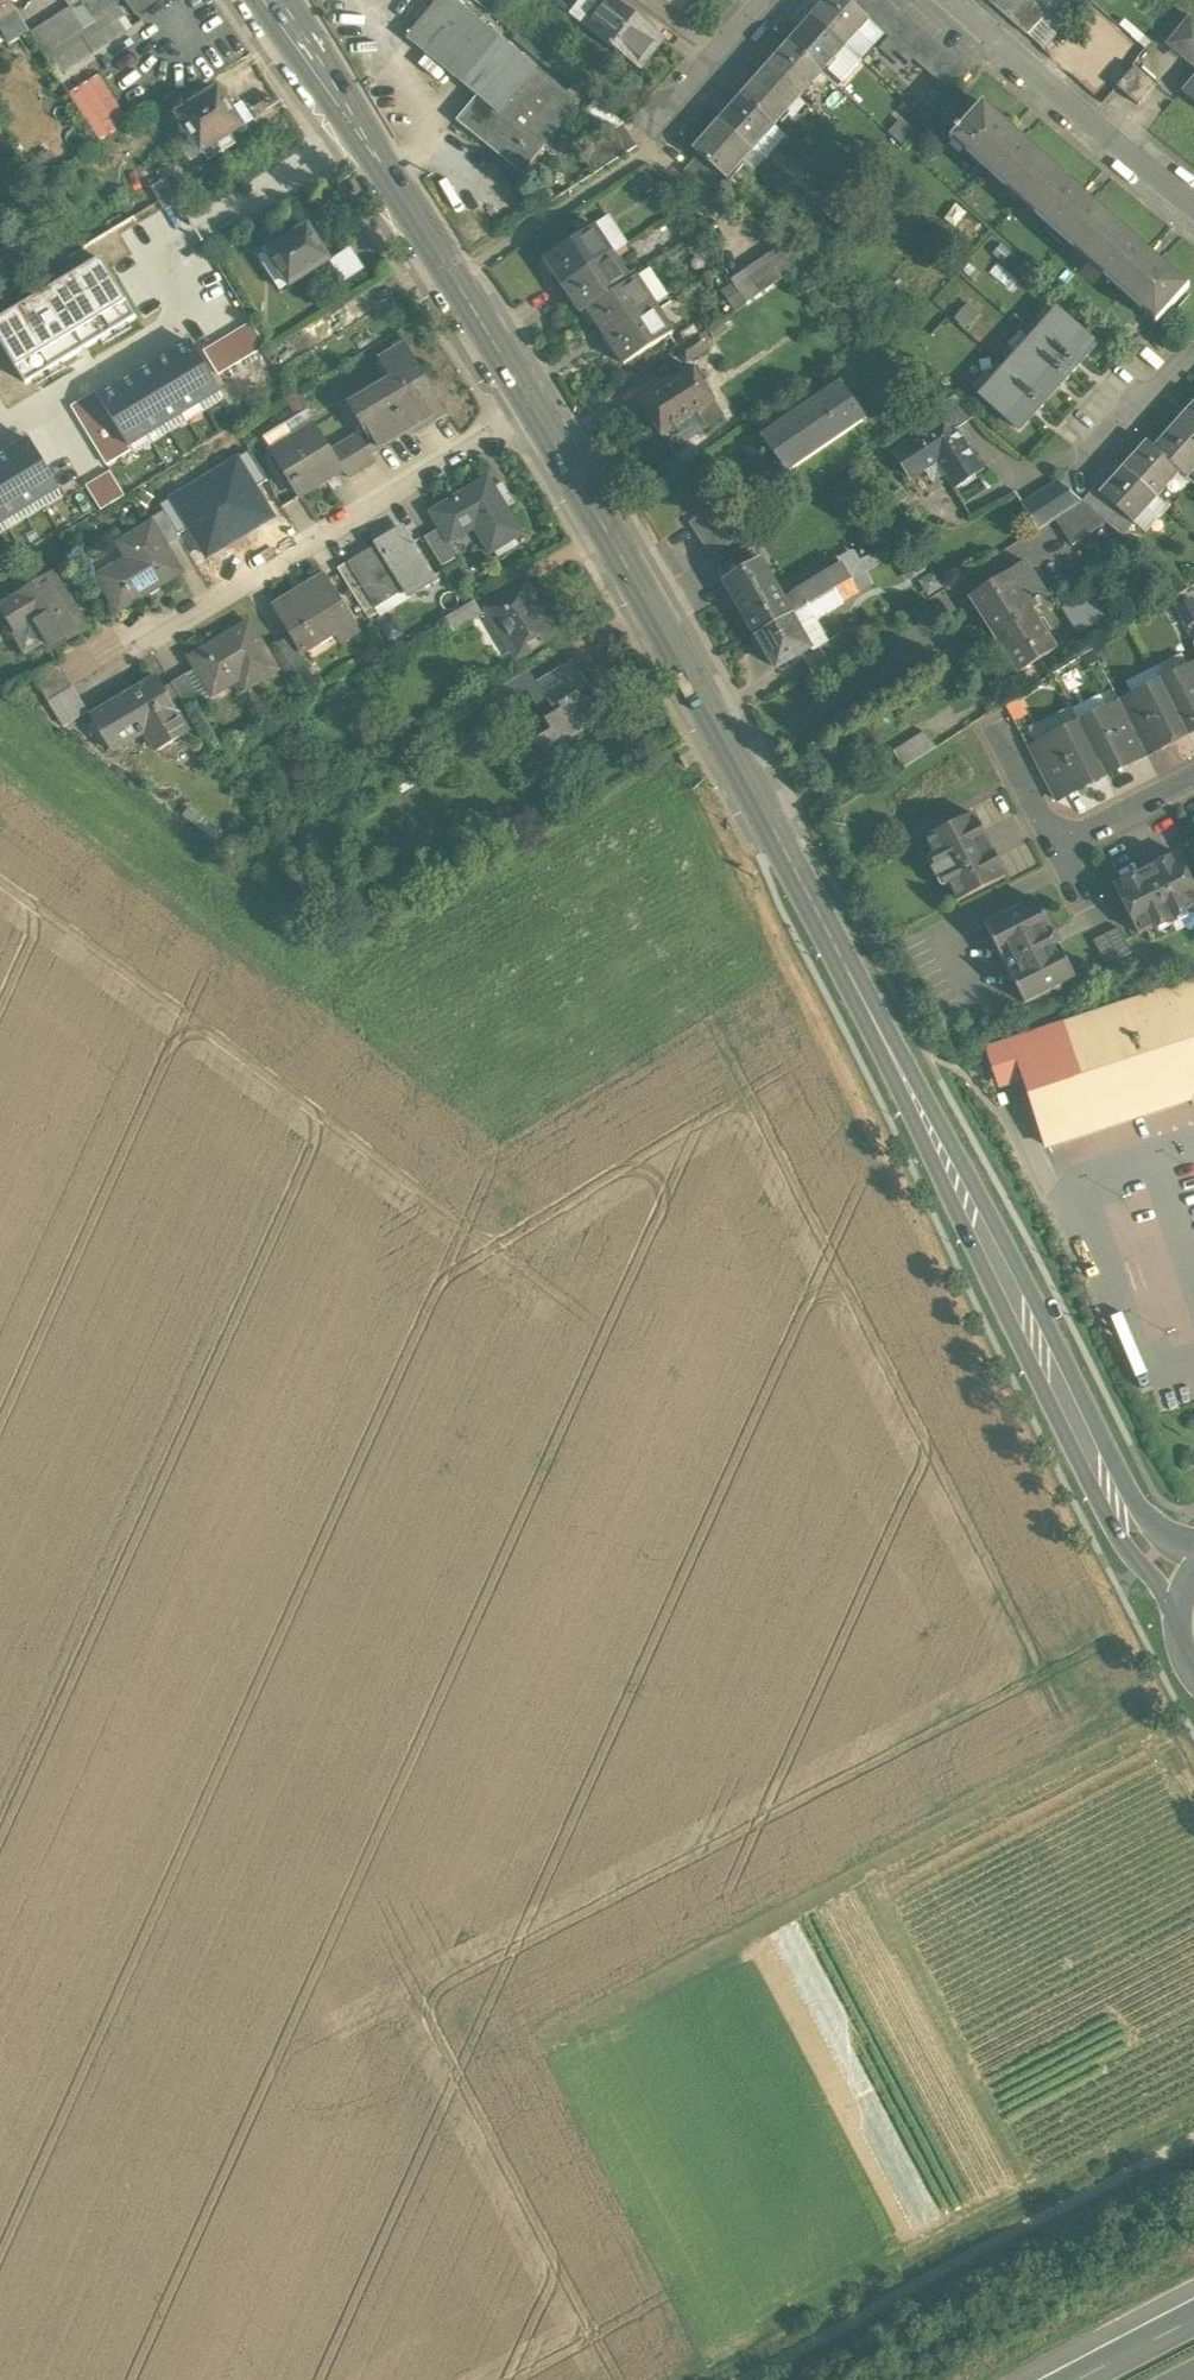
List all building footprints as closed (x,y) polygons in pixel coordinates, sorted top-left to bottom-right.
[(9,45),(28,33),(8,0),(0,0),(0,26),(9,45)] [(69,8),(81,1),(80,0),(64,0),(69,8)] [(81,1),(92,17),(115,2),(114,0),(80,0),(81,1)] [(136,14),(158,0),(127,0),(136,14)] [(457,123),(523,173),(580,103),(454,0),(440,0),(407,40),(479,98),(457,123)] [(612,0),(607,0),(586,26),(639,68),(662,39),(612,0)] [(815,15),(848,44),(870,20),(871,21),(872,20),(864,13),(854,4),(850,0),(828,0),(815,15)] [(854,4),(864,13),(876,0),(857,0),(854,4)] [(864,13),(872,20),(875,22),(893,3),(890,0),(876,0),(864,13)] [(1031,0),(1001,0),(996,6),(1027,33),(1045,12),(1031,0)] [(69,8),(29,34),(56,77),(132,28),(115,2),(92,17),(81,1),(69,8)] [(893,3),(875,22),(884,31),(902,11),(893,3)] [(902,11),(884,31),(893,39),(912,20),(902,11)] [(1192,14),(1169,44),(1193,64),(1193,15),(1192,14)] [(815,15),(790,43),(823,72),(848,44),(815,15)] [(912,20),(893,39),(903,48),(922,28),(912,20)] [(922,28),(903,48),(913,57),(932,37),(922,28)] [(932,37),(913,57),(952,92),(970,71),(932,37)] [(823,72),(790,43),(767,68),(800,97),(823,72)] [(848,44),(823,72),(839,86),(864,59),(848,44)] [(122,60),(102,73),(128,114),(148,101),(122,60)] [(1138,64),(1120,84),(1141,103),(1159,83),(1138,64)] [(800,97),(767,68),(743,95),(776,124),(800,97)] [(1186,90),(1193,96),(1193,80),(1186,90)] [(218,89),(177,115),(177,116),(170,121),(180,137),(188,132),(200,152),(201,152),(207,162),(234,144),(228,135),(242,126),(218,89)] [(100,93),(76,107),(91,132),(116,116),(115,115),(100,93)] [(776,124),(743,95),(720,121),(753,150),(776,124)] [(985,101),(952,138),(953,139),(954,138),(1157,319),(1156,320),(1158,322),(1190,285),(1189,284),(1188,285),(985,104),(986,102),(985,101)] [(116,116),(91,132),(99,144),(133,123),(124,110),(115,115),(116,116)] [(915,133),(901,120),(891,132),(905,144),(915,133)] [(753,150),(720,121),(696,148),(695,147),(694,148),(729,179),(730,178),(729,177),(753,150)] [(624,126),(581,154),(595,173),(638,145),(624,126)] [(0,128),(0,147),(2,147),(7,145),(8,143),(9,143),(0,128)] [(165,178),(151,187),(160,201),(174,192),(165,178)] [(174,192),(160,201),(166,211),(180,203),(174,192)] [(594,225),(546,257),(564,285),(612,253),(594,225)] [(309,226),(290,238),(286,232),(256,251),(280,289),(289,283),(291,286),(330,261),(309,226)] [(801,267),(778,248),(766,256),(782,279),(801,267)] [(612,253),(564,285),(582,312),(588,308),(631,280),(612,253)] [(782,279),(766,256),(755,264),(771,287),(782,279)] [(100,259),(0,320),(0,342),(26,384),(135,318),(100,259)] [(771,287),(755,264),(743,272),(759,295),(771,287)] [(759,295),(743,272),(731,280),(747,303),(759,295)] [(631,280),(588,308),(607,336),(655,304),(637,277),(631,280)] [(655,304),(607,336),(625,364),(673,332),(655,304)] [(1058,313),(1033,342),(1070,374),(1096,346),(1058,313)] [(724,319),(701,335),(710,348),(718,342),(716,338),(731,329),(724,319)] [(204,352),(219,375),(265,346),(251,323),(204,352)] [(701,335),(680,349),(688,362),(710,348),(701,335)] [(1033,342),(1007,370),(1045,403),(1070,374),(1033,342)] [(202,403),(220,392),(190,343),(172,354),(202,403)] [(447,413),(405,344),(380,359),(393,381),(352,405),(379,450),(411,430),(413,433),(447,413)] [(184,414),(202,403),(172,354),(153,365),(184,414)] [(165,425),(184,414),(153,365),(135,376),(165,425)] [(724,414),(695,368),(641,402),(662,435),(699,411),(708,424),(724,414)] [(1007,370),(982,399),(1019,432),(1045,403),(1007,370)] [(147,436),(165,425),(135,376),(117,387),(147,436)] [(841,383),(764,435),(788,471),(865,419),(841,383)] [(129,448),(147,436),(117,387),(98,398),(129,448)] [(131,451),(129,448),(98,398),(95,393),(71,407),(107,466),(131,451)] [(954,395),(929,412),(937,423),(946,418),(955,431),(979,415),(954,395)] [(1178,423),(1193,438),(1193,405),(1178,423)] [(937,423),(893,454),(911,480),(937,462),(955,488),(982,470),(955,431),(946,418),(937,423)] [(1155,449),(1154,448),(1182,473),(1188,479),(1189,479),(1188,478),(1193,471),(1193,438),(1178,423),(1155,449)] [(318,426),(275,452),(302,497),(345,471),(334,452),(333,452),(318,426)] [(360,436),(334,452),(345,471),(350,478),(376,462),(360,436)] [(40,501),(59,490),(30,441),(12,452),(40,501)] [(1148,444),(1126,469),(1158,497),(1180,473),(1181,474),(1182,473),(1154,448),(1147,443),(1148,444)] [(40,501),(12,452),(0,459),(0,474),(22,511),(40,501)] [(238,461),(255,489),(267,482),(249,452),(236,460),(237,461),(238,461)] [(237,461),(205,481),(240,537),(273,518),(255,489),(238,461),(237,461)] [(1126,469),(1103,495),(1102,494),(1101,495),(1134,524),(1135,525),(1137,524),(1136,523),(1158,497),(1126,469)] [(87,487),(101,510),(125,496),(110,472),(87,487)] [(22,511),(0,474),(0,516),(4,522),(22,511)] [(489,478),(431,514),(441,530),(450,545),(451,544),(475,529),(491,555),(523,535),(489,478)] [(208,557),(240,537),(205,481),(173,500),(191,529),(208,557)] [(1060,483),(1023,506),(1039,530),(1056,519),(1083,502),(1060,483)] [(1134,524),(1101,495),(1102,494),(1097,489),(1084,503),(1108,522),(1124,536),(1134,524)] [(164,513),(178,537),(191,529),(173,500),(172,498),(161,505),(164,513)] [(1056,519),(1072,545),(1108,522),(1084,503),(1083,502),(1056,519)] [(713,509),(691,524),(712,556),(734,541),(713,509)] [(178,537),(164,513),(150,522),(152,526),(165,548),(180,539),(178,537)] [(152,526),(131,538),(140,554),(99,579),(118,611),(181,573),(165,548),(152,526)] [(402,530),(379,545),(381,548),(354,564),(352,565),(374,601),(376,600),(380,606),(406,589),(409,595),(433,580),(402,530)] [(441,530),(426,539),(443,567),(459,557),(451,544),(450,545),(441,530)] [(753,547),(718,568),(733,594),(768,573),(753,547)] [(374,601),(352,565),(354,564),(353,561),(339,569),(369,619),(383,611),(380,606),(376,600),(374,601)] [(1026,561),(1008,572),(1032,611),(1050,599),(1026,561)] [(843,566),(800,589),(801,591),(784,601),(791,613),(848,582),(851,580),(843,566)] [(1008,572),(974,594),(998,632),(1032,611),(1008,572)] [(768,573),(733,594),(757,634),(791,613),(784,601),(768,573)] [(54,576),(2,607),(15,628),(31,618),(51,652),(87,630),(54,576)] [(329,581),(299,598),(297,595),(274,609),(291,637),(300,652),(302,651),(333,632),(339,643),(359,631),(329,581)] [(848,582),(791,613),(798,626),(814,616),(816,619),(843,603),(842,600),(855,593),(848,582)] [(528,585),(487,610),(503,636),(509,632),(519,650),(540,637),(543,643),(556,635),(552,629),(554,628),(528,585)] [(1096,595),(1065,606),(1074,632),(1106,621),(1096,595)] [(474,601),(445,618),(454,633),(483,615),(474,601)] [(1032,611),(998,632),(1022,672),(1057,650),(1032,611)] [(791,613),(757,634),(776,666),(793,656),(801,651),(810,646),(798,626),(791,613)] [(249,623),(190,659),(213,697),(252,673),(259,683),(279,671),(249,623)] [(847,630),(819,647),(829,663),(857,646),(847,630)] [(300,652),(291,637),(279,644),(300,678),(313,670),(302,651),(300,652)] [(801,651),(793,656),(797,663),(805,658),(801,651)] [(573,659),(536,682),(555,713),(545,719),(552,730),(535,740),(544,754),(600,720),(588,700),(595,696),(573,659)] [(58,661),(33,676),(48,701),(49,700),(73,686),(58,661)] [(1189,668),(1161,682),(1187,734),(1193,730),(1193,678),(1193,675),(1189,668)] [(528,671),(483,698),(492,712),(536,685),(528,671)] [(203,701),(187,675),(172,684),(188,710),(203,701)] [(158,678),(92,717),(111,750),(145,730),(157,751),(188,733),(176,712),(178,711),(158,678)] [(1161,682),(1133,696),(1138,708),(1158,746),(1159,748),(1187,734),(1161,682)] [(73,686),(49,700),(65,726),(89,712),(73,686)] [(1138,708),(1126,714),(1145,752),(1158,746),(1138,708)] [(1107,709),(1079,724),(1105,775),(1133,761),(1113,720),(1107,709)] [(1145,752),(1126,714),(1113,720),(1132,759),(1145,752)] [(1079,724),(1051,738),(1060,755),(1076,787),(1077,789),(1105,775),(1079,724)] [(926,732),(894,753),(903,768),(936,747),(926,732)] [(1060,755),(1037,766),(1053,799),(1076,787),(1060,755)] [(933,834),(924,839),(938,866),(932,869),(936,878),(942,875),(956,902),(1005,877),(1001,870),(1002,869),(992,851),(991,851),(986,840),(986,839),(976,821),(972,814),(933,834)] [(926,821),(901,834),(908,847),(924,839),(933,834),(926,821)] [(1114,886),(1138,934),(1165,920),(1168,926),(1178,921),(1175,915),(1193,905),(1193,886),(1177,853),(1114,886)] [(1035,899),(984,925),(1024,1002),(1075,977),(1035,899)] [(1131,952),(1118,927),(1106,933),(1119,959),(1131,952)] [(1106,933),(1092,940),(1105,966),(1119,959),(1106,933)] [(988,1050),(997,1077),(1021,1070),(1046,1146),(1193,1098),(1193,982),(988,1050)]
